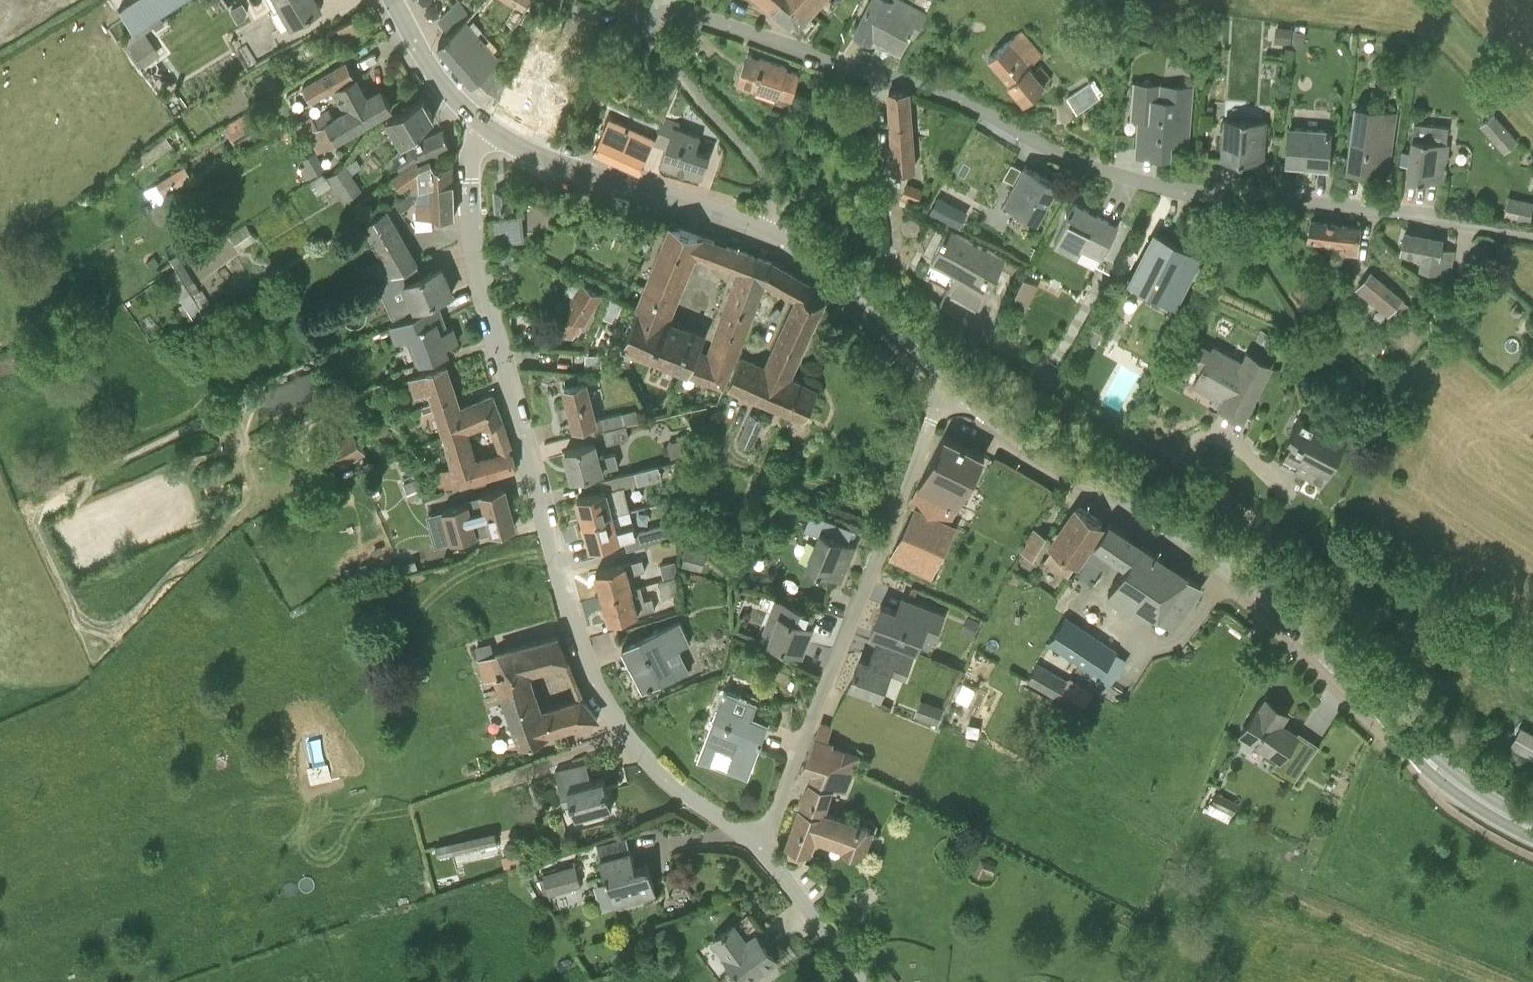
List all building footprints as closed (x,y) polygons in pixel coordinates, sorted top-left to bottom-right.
[(275,8),(274,14),(279,24),(286,25),(293,21),(293,23),(321,5),(319,0),(270,0),(275,8)] [(517,6),(525,11),(532,0),(506,0),(516,7),(517,6)] [(771,5),(806,35),(816,23),(806,13),(805,14),(801,10),(788,0),(777,0),(771,5)] [(801,10),(805,14),(806,13),(820,0),(788,0),(801,10)] [(855,30),(871,39),(874,34),(900,48),(908,34),(915,38),(928,14),(901,0),(891,0),(891,1),(890,0),(872,0),(855,30)] [(450,31),(470,13),(461,1),(440,19),(450,31)] [(244,17),(246,9),(241,2),(229,9),(237,21),(244,17)] [(472,11),(470,13),(450,31),(439,41),(473,81),(501,57),(470,21),(476,16),(472,11)] [(148,21),(152,26),(155,29),(164,23),(158,14),(148,21)] [(120,41),(139,67),(142,65),(160,52),(145,31),(152,26),(148,21),(120,41)] [(1290,43),(1292,27),(1279,25),(1277,41),(1290,43)] [(1202,36),(1210,37),(1211,27),(1203,26),(1202,36)] [(1034,69),(1030,64),(1042,53),(1022,29),(1004,44),(989,57),(1025,99),(1052,77),(1041,64),(1034,69)] [(1303,44),(1305,30),(1294,29),(1292,43),(1303,44)] [(739,78),(758,84),(779,91),(779,90),(791,94),(798,72),(785,67),(786,65),(748,52),(739,78)] [(353,108),(363,125),(392,107),(382,90),(368,98),(347,60),(320,74),(303,84),(313,102),(332,91),(343,112),(344,114),(353,108)] [(499,66),(488,87),(499,96),(511,73),(499,66)] [(540,125),(554,97),(574,107),(581,94),(552,79),(546,92),(512,74),(498,103),(540,125)] [(1132,118),(1140,119),(1138,150),(1170,153),(1171,140),(1188,142),(1193,85),(1135,81),(1132,118)] [(1067,96),(1077,112),(1097,99),(1087,82),(1067,96)] [(909,90),(889,90),(895,170),(914,169),(909,90)] [(388,118),(399,137),(403,146),(435,116),(424,97),(388,118)] [(235,142),(268,122),(258,105),(225,126),(235,142)] [(1357,106),(1348,167),(1388,172),(1396,111),(1357,106)] [(323,130),(332,144),(363,125),(353,108),(344,114),(343,112),(334,117),(329,120),(332,125),(323,130)] [(319,151),(331,143),(331,144),(332,144),(323,130),(332,125),(329,120),(334,117),(329,109),(314,118),(312,115),(294,126),(300,138),(308,133),(319,151)] [(1504,150),(1517,139),(1494,112),(1481,123),(1504,150)] [(594,149),(641,169),(654,141),(656,135),(609,114),(594,149)] [(711,152),(697,147),(701,134),(680,125),(681,121),(665,116),(657,136),(656,135),(654,141),(666,145),(661,160),(703,175),(711,152)] [(1262,160),(1264,120),(1227,117),(1224,157),(1262,160)] [(1444,178),(1449,141),(1446,141),(1448,126),(1414,121),(1410,151),(1409,160),(1407,175),(1423,177),(1423,176),(1444,178)] [(1328,164),(1330,131),(1290,127),(1287,161),(1328,164)] [(425,155),(450,145),(444,129),(410,145),(395,150),(392,154),(398,163),(400,161),(401,162),(397,165),(397,164),(390,169),(395,177),(418,159),(425,155)] [(306,179),(325,167),(315,150),(302,157),(306,164),(300,168),(306,179)] [(1400,159),(1409,160),(1410,151),(1401,150),(1400,159)] [(425,166),(425,155),(418,159),(395,177),(403,188),(412,182),(413,189),(415,188),(415,190),(416,189),(430,185),(430,183),(453,181),(452,164),(425,166)] [(327,175),(332,183),(333,182),(346,200),(363,188),(345,163),(327,175)] [(1011,163),(1004,176),(1013,181),(1020,168),(1011,163)] [(168,198),(195,181),(185,164),(157,181),(168,198)] [(1038,218),(1058,183),(1025,165),(1005,200),(1038,218)] [(332,183),(327,175),(323,170),(308,183),(318,195),(332,183)] [(418,217),(455,215),(453,181),(430,183),(430,185),(416,189),(415,190),(414,190),(395,202),(401,211),(417,200),(418,217)] [(907,182),(902,193),(918,201),(924,189),(907,182)] [(496,206),(496,208),(512,207),(512,204),(511,204),(510,192),(511,192),(511,190),(495,191),(495,193),(496,193),(497,206),(496,206)] [(937,215),(946,199),(938,194),(929,210),(937,215)] [(1505,213),(1529,218),(1532,202),(1508,196),(1505,213)] [(1102,254),(1119,226),(1074,201),(1059,229),(1060,230),(1054,240),(1078,252),(1083,243),(1102,254)] [(365,221),(383,255),(361,266),(370,284),(376,281),(394,319),(453,292),(442,266),(422,275),(416,262),(386,209),(365,221)] [(493,216),(496,245),(506,244),(504,230),(521,228),(520,214),(493,216)] [(1357,252),(1360,227),(1312,220),(1309,237),(1348,243),(1347,251),(1357,252)] [(184,231),(192,242),(205,233),(198,222),(184,231)] [(642,306),(672,318),(697,256),(708,260),(715,240),(698,234),(673,225),(642,306)] [(949,288),(981,305),(1005,259),(948,229),(932,259),(957,273),(949,288)] [(1129,279),(1156,294),(1175,304),(1181,293),(1200,257),(1155,232),(1129,279)] [(1443,241),(1405,233),(1400,255),(1406,256),(1407,252),(1423,255),(1420,268),(1450,274),(1454,249),(1442,247),(1443,241)] [(725,389),(767,283),(765,282),(773,261),(772,260),(748,252),(728,245),(722,266),(735,271),(708,350),(700,347),(689,371),(686,369),(684,373),(689,375),(725,389)] [(1121,266),(1129,270),(1139,252),(1130,248),(1121,266)] [(508,249),(497,251),(495,251),(497,263),(498,263),(504,262),(509,256),(508,249)] [(178,254),(171,258),(178,269),(191,292),(193,294),(199,290),(178,254)] [(800,296),(785,287),(794,274),(773,261),(765,282),(767,283),(793,298),(766,363),(765,362),(743,352),(727,386),(802,420),(816,390),(789,377),(825,296),(825,295),(825,294),(824,293),(807,282),(800,296)] [(1410,305),(1401,298),(1371,272),(1358,287),(1397,321),(1410,305)] [(1029,310),(1042,283),(1027,276),(1014,303),(1029,310)] [(585,324),(603,294),(584,282),(557,325),(574,336),(577,332),(579,333),(583,326),(581,325),(582,322),(585,324)] [(1428,300),(1441,310),(1449,300),(1436,290),(1428,300)] [(191,292),(182,298),(181,298),(183,302),(179,304),(189,321),(204,312),(193,294),(191,292)] [(706,331),(672,318),(642,306),(626,347),(684,373),(686,369),(689,371),(700,347),(699,347),(706,331)] [(426,322),(422,310),(392,324),(399,342),(411,336),(421,363),(448,353),(446,346),(458,341),(453,327),(441,331),(436,319),(426,322)] [(1463,317),(1453,329),(1461,335),(1470,323),(1463,317)] [(1101,334),(1091,328),(1086,338),(1096,343),(1101,334)] [(1273,336),(1262,330),(1257,339),(1268,344),(1273,336)] [(1203,367),(1195,380),(1215,391),(1217,388),(1226,393),(1221,402),(1243,414),(1270,365),(1249,353),(1243,363),(1213,347),(1211,351),(1197,343),(1189,359),(1203,367)] [(446,364),(409,376),(415,394),(429,389),(433,402),(456,395),(446,364)] [(349,381),(342,370),(330,377),(336,388),(349,381)] [(285,419),(335,397),(326,379),(277,402),(285,419)] [(585,382),(565,387),(575,426),(586,423),(588,433),(604,429),(626,423),(640,420),(636,407),(594,418),(585,382)] [(490,425),(502,419),(493,395),(460,408),(456,395),(433,402),(443,434),(444,433),(444,434),(484,420),(486,425),(490,423),(490,425)] [(1302,473),(1323,485),(1346,444),(1319,429),(1321,424),(1301,413),(1289,434),(1293,437),(1280,461),(1281,462),(1283,457),(1304,469),(1302,473)] [(484,420),(444,434),(451,465),(434,470),(440,489),(516,465),(509,443),(504,426),(502,419),(490,425),(499,449),(477,456),(469,430),(486,425),(484,420)] [(626,423),(604,429),(607,443),(630,437),(626,423)] [(343,467),(367,454),(354,429),(341,436),(336,426),(326,432),(333,446),(323,452),(329,463),(338,458),(343,467)] [(684,452),(687,452),(691,444),(688,433),(678,436),(679,439),(667,442),(671,459),(685,455),(684,452)] [(930,578),(932,574),(957,525),(950,521),(984,454),(945,434),(918,485),(919,486),(911,505),(915,507),(899,538),(890,557),(909,565),(908,566),(930,578)] [(595,441),(565,449),(573,478),(603,471),(603,470),(619,465),(616,452),(599,456),(595,441)] [(651,466),(644,468),(600,479),(603,491),(578,497),(585,522),(630,510),(624,486),(638,483),(638,484),(654,480),(651,466)] [(421,475),(403,483),(410,500),(429,493),(421,475)] [(367,483),(372,494),(380,491),(375,479),(367,483)] [(451,542),(515,525),(505,486),(484,493),(488,506),(472,511),(469,502),(443,509),(451,542)] [(1067,574),(1104,521),(1079,505),(1043,559),(1067,574)] [(591,547),(625,538),(627,549),(679,536),(677,520),(635,531),(630,510),(585,522),(591,547)] [(854,528),(840,522),(812,510),(806,526),(822,532),(809,566),(840,580),(855,544),(835,535),(840,523),(853,529),(854,528)] [(1115,556),(1125,562),(1104,593),(1121,604),(1155,553),(1109,522),(1088,552),(1109,566),(1115,556)] [(1034,558),(1047,534),(1034,527),(1021,550),(1034,558)] [(688,548),(684,563),(702,569),(707,554),(688,548)] [(1174,626),(1202,585),(1155,553),(1121,604),(1130,609),(1131,608),(1149,621),(1154,613),(1174,626)] [(631,588),(630,587),(627,574),(645,569),(643,559),(597,570),(603,595),(631,588)] [(675,560),(672,561),(660,564),(664,577),(673,575),(678,573),(675,560)] [(659,580),(663,596),(680,592),(675,575),(659,580)] [(603,595),(610,620),(656,608),(653,596),(644,598),(641,585),(630,587),(631,588),(603,595)] [(779,600),(773,616),(765,641),(772,643),(802,655),(813,626),(803,622),(807,610),(779,600)] [(911,600),(911,601),(906,612),(881,603),(870,631),(917,649),(925,629),(937,633),(945,612),(911,600)] [(1098,678),(1118,648),(1066,614),(1046,644),(1098,678)] [(980,619),(970,615),(963,631),(973,635),(980,619)] [(681,618),(676,620),(623,645),(623,646),(628,644),(637,665),(632,667),(643,691),(675,676),(665,652),(686,642),(691,640),(681,618)] [(584,699),(545,715),(530,668),(567,659),(562,646),(560,637),(490,656),(499,685),(480,691),(483,699),(501,693),(511,728),(517,748),(598,717),(584,699)] [(906,677),(914,656),(878,643),(871,662),(860,658),(850,684),(881,696),(890,671),(906,677)] [(1059,699),(1060,698),(1081,709),(1091,690),(1071,679),(1070,680),(1038,661),(1027,680),(1059,699)] [(975,688),(962,682),(955,698),(967,704),(975,688)] [(724,689),(704,742),(701,752),(699,757),(712,762),(748,776),(750,772),(762,740),(761,740),(766,727),(750,721),(757,701),(724,689)] [(937,723),(944,706),(921,697),(914,714),(937,723)] [(1319,747),(1298,733),(1280,721),(1287,711),(1267,698),(1247,724),(1262,735),(1256,742),(1280,758),(1272,770),(1294,785),(1319,747)] [(817,734),(827,738),(832,726),(822,722),(817,734)] [(1510,744),(1532,758),(1532,729),(1523,723),(1510,744)] [(827,738),(817,734),(817,735),(816,734),(804,764),(816,768),(802,804),(803,805),(796,826),(795,825),(789,842),(786,854),(805,861),(811,848),(808,847),(814,833),(843,845),(842,847),(864,856),(873,829),(868,824),(826,808),(833,784),(846,790),(861,755),(833,743),(834,741),(827,738)] [(612,807),(606,785),(604,778),(592,781),(587,762),(556,771),(564,803),(572,802),(577,818),(612,807)] [(1229,798),(1216,791),(1211,803),(1224,809),(1229,798)] [(1232,813),(1224,809),(1211,803),(1207,811),(1229,821),(1232,813)] [(495,830),(450,841),(453,852),(498,841),(495,830)] [(627,837),(607,842),(596,845),(613,905),(657,893),(648,863),(645,863),(645,865),(634,868),(632,861),(634,860),(631,849),(630,849),(627,837)] [(980,857),(973,873),(983,877),(986,872),(992,874),(996,864),(980,857)] [(544,872),(549,891),(582,883),(576,863),(544,872)] [(777,960),(757,932),(746,940),(734,924),(714,940),(726,956),(725,957),(744,981),(749,981),(777,960)] [(655,934),(659,941),(670,935),(665,927),(655,934)]
